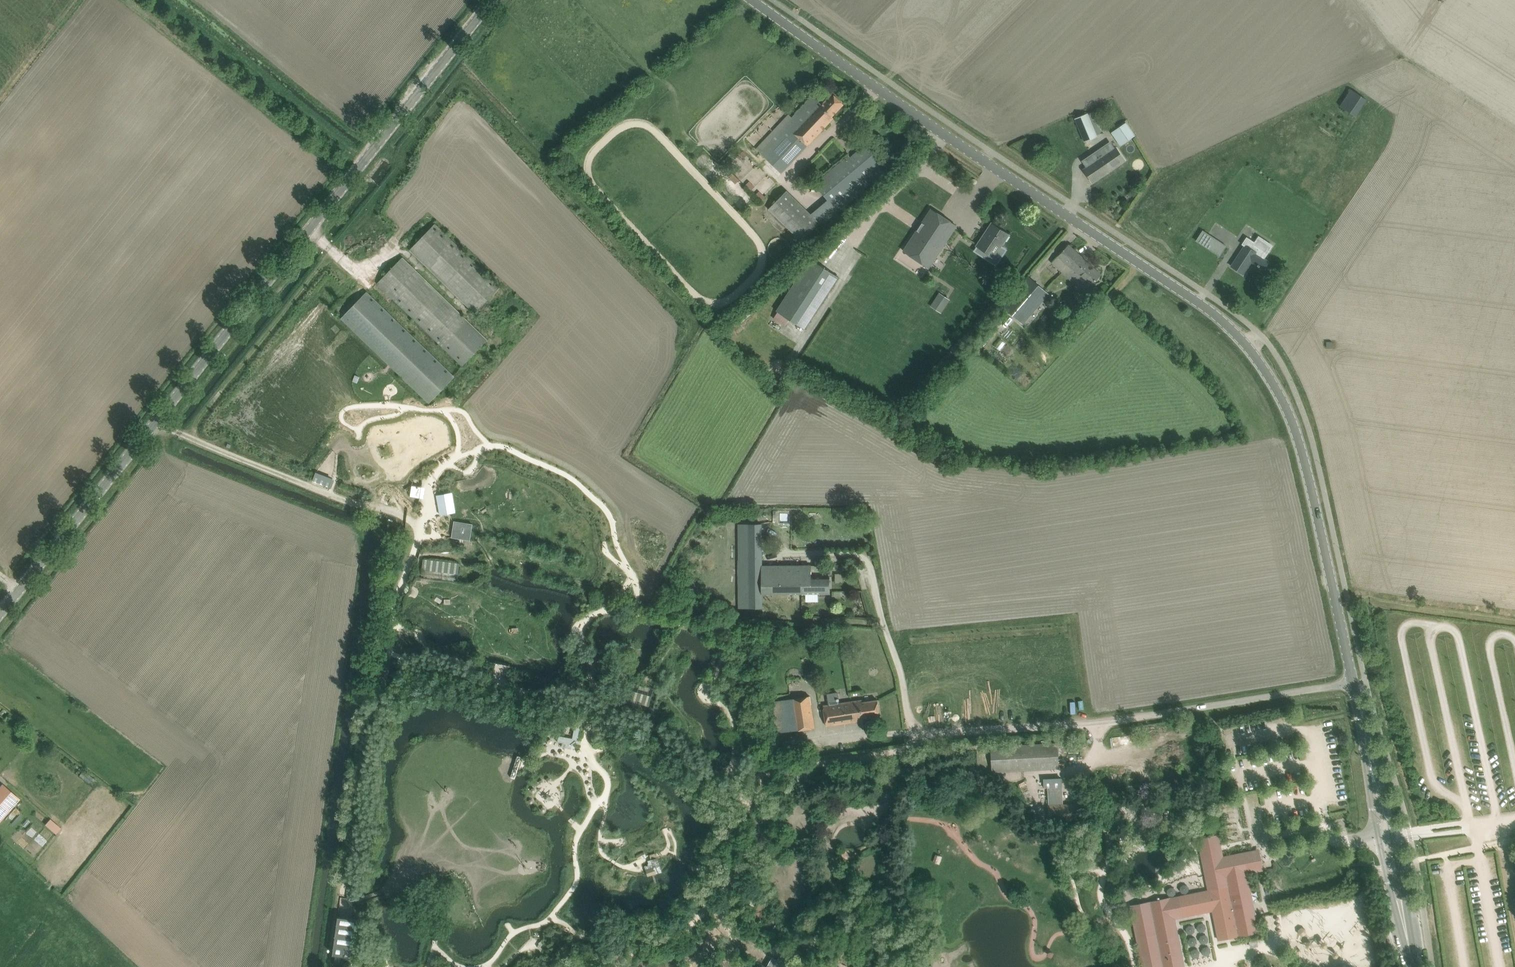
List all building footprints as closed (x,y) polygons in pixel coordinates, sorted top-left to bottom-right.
[(1340,106),(1355,116),(1366,99),(1352,89),(1340,106)] [(760,153),(781,173),(834,118),(832,116),(844,104),(833,94),(822,104),(814,96),(760,153)] [(1075,118),(1085,141),(1097,136),(1088,113),(1075,118)] [(1127,122),(1120,127),(1129,140),(1135,135),(1127,122)] [(815,184),(837,211),(886,170),(866,146),(868,143),(857,133),(850,139),(860,151),(851,158),(849,156),(815,184)] [(1084,169),(1093,182),(1125,160),(1116,147),(1106,154),(1101,147),(1093,153),(1098,160),(1084,169)] [(767,211),(800,243),(817,225),(785,193),(767,211)] [(932,209),(904,251),(929,267),(957,226),(932,209)] [(1009,234),(992,223),(977,246),(974,251),(996,266),(1006,250),(1001,246),(1009,234)] [(411,249),(476,312),(500,287),(435,224),(411,249)] [(1203,231),(1197,241),(1208,248),(1215,238),(1203,231)] [(1245,246),(1232,266),(1243,273),(1251,261),(1257,265),(1259,267),(1259,266),(1264,269),(1269,262),(1264,258),(1270,250),(1272,247),(1271,247),(1272,245),(1259,236),(1255,243),(1247,238),(1243,244),(1245,246)] [(1080,276),(1091,286),(1101,275),(1069,244),(1052,262),(1074,282),(1080,276)] [(467,321),(402,258),(378,283),(463,366),(487,340),(467,321)] [(777,311),(804,329),(838,277),(811,259),(777,311)] [(1029,276),(1002,307),(1017,319),(1021,314),(1027,319),(1048,293),(1029,276)] [(453,376),(368,293),(343,319),(389,363),(393,367),(429,401),(453,376)] [(930,307),(940,313),(949,300),(938,293),(930,307)] [(316,472),(313,480),(331,487),(334,479),(332,478),(316,472)] [(410,496),(420,498),(421,486),(412,484),(410,496)] [(440,495),(437,496),(440,508),(441,514),(442,514),(449,513),(455,512),(452,493),(449,494),(440,495)] [(452,536),(452,537),(460,539),(470,540),(470,539),(473,524),(454,521),(452,536)] [(762,524),(739,524),(739,608),(762,608),(762,594),(762,566),(762,524)] [(460,563),(424,559),(422,569),(459,574),(460,563)] [(762,566),(762,594),(806,593),(819,593),(830,593),(830,576),(829,576),(823,576),(811,576),(811,571),(811,565),(762,566)] [(843,573),(835,573),(835,583),(843,583),(843,573)] [(622,687),(619,698),(649,706),(652,696),(628,689),(622,687)] [(771,702),(776,733),(815,727),(810,696),(778,700),(771,702)] [(862,700),(852,701),(853,711),(854,710),(856,721),(863,720),(863,718),(880,716),(878,700),(862,702),(862,700)] [(853,711),(852,701),(823,706),(824,710),(827,726),(856,721),(854,710),(853,711)] [(576,720),(573,738),(577,739),(579,739),(582,722),(576,720)] [(559,736),(558,741),(576,745),(577,739),(573,738),(559,736)] [(1058,740),(990,744),(992,770),(1059,767),(1058,740)] [(517,757),(511,776),(514,777),(517,771),(521,758),(517,757)] [(1048,786),(1049,821),(1052,821),(1057,820),(1078,819),(1078,802),(1062,803),(1060,778),(1048,778),(1048,782),(1048,786)] [(6,787),(0,794),(0,821),(19,799),(6,787)] [(42,825),(54,834),(59,827),(47,818),(42,825)] [(1129,905),(1137,941),(1142,966),(1185,966),(1176,921),(1175,919),(1212,911),(1213,914),(1218,940),(1228,938),(1235,937),(1260,932),(1257,917),(1253,898),(1251,889),(1248,873),(1257,871),(1255,860),(1253,849),(1252,849),(1223,855),(1219,834),(1218,834),(1198,838),(1207,884),(1208,889),(1129,905)] [(1255,860),(1257,871),(1264,870),(1259,848),(1253,849),(1255,860)] [(654,867),(646,870),(648,875),(652,874),(656,873),(662,871),(658,858),(658,857),(651,859),(654,867)] [(645,866),(646,870),(654,867),(651,859),(648,860),(650,865),(645,866)] [(340,916),(334,954),(336,955),(335,962),(343,963),(344,956),(345,956),(345,957),(346,958),(347,958),(347,959),(348,960),(350,960),(351,960),(352,960),(354,959),(355,958),(356,958),(356,957),(357,956),(357,955),(357,954),(357,953),(357,952),(357,951),(356,950),(356,949),(355,949),(360,919),(352,918),(340,916)] [(773,957),(767,966),(786,966),(790,960),(787,958),(781,955),(778,960),(773,957)]
